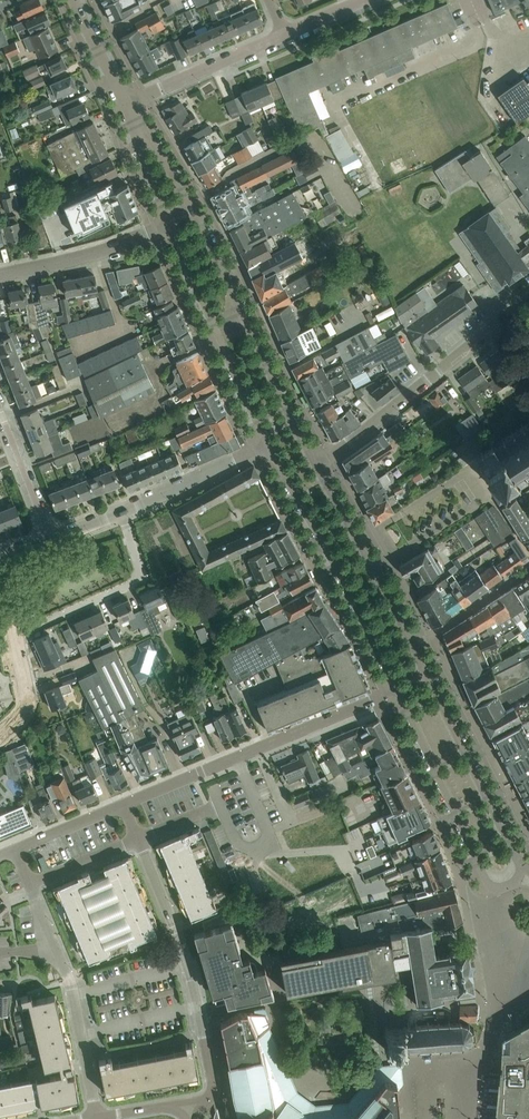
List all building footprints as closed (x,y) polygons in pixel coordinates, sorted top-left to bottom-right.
[(20,5),(21,9),(15,11),(19,20),(44,8),(40,0),(30,0),(20,5)] [(104,4),(112,22),(132,12),(142,7),(140,3),(145,0),(102,0),(104,4)] [(494,13),(521,1),(521,2),(523,1),(525,6),(524,7),(524,8),(528,6),(528,5),(528,0),(488,0),(494,13)] [(276,77),(275,77),(276,80),(283,96),(300,136),(317,126),(323,136),(328,133),(322,119),(317,121),(304,90),(327,80),(333,92),(345,87),(339,75),(362,65),(368,77),(415,57),(409,44),(413,43),(414,45),(422,42),(421,39),(456,24),(457,28),(458,27),(457,26),(454,19),(447,2),(446,3),(447,4),(338,51),(337,48),(338,47),(338,46),(312,58),(313,58),(315,61),(276,78),(276,77)] [(242,9),(244,13),(250,27),(263,22),(254,3),(242,8),(242,9)] [(190,9),(185,12),(188,19),(193,17),(190,9)] [(230,14),(223,18),(222,14),(219,9),(214,11),(226,38),(238,32),(230,14)] [(242,9),(230,14),(238,32),(250,27),(244,13),(242,9)] [(28,27),(30,33),(51,23),(45,10),(14,25),(17,32),(28,27)] [(214,11),(210,13),(214,21),(213,22),(215,26),(208,29),(214,43),(226,38),(214,11)] [(150,26),(152,31),(154,34),(165,28),(157,12),(135,23),(138,29),(120,38),(131,60),(132,59),(150,50),(140,32),(150,26)] [(460,17),(454,19),(457,26),(464,23),(464,24),(465,23),(464,22),(463,23),(460,17)] [(206,25),(194,30),(202,48),(214,43),(208,29),(206,25)] [(48,27),(29,35),(35,48),(36,48),(41,57),(58,50),(48,27)] [(194,30),(194,29),(188,32),(190,37),(183,40),(189,54),(192,55),(194,54),(195,51),(202,48),(194,30)] [(19,52),(14,41),(2,46),(7,57),(19,52)] [(172,45),(178,59),(186,55),(182,45),(180,41),(172,45)] [(158,67),(154,59),(162,55),(157,46),(150,50),(132,59),(141,76),(158,67)] [(48,68),(51,75),(67,67),(61,55),(38,66),(37,64),(22,70),(27,80),(38,74),(37,73),(40,71),(40,72),(48,68)] [(57,98),(57,99),(63,96),(62,94),(76,88),(70,75),(50,84),(53,91),(48,93),(51,100),(57,98)] [(45,83),(42,76),(30,82),(33,89),(45,83)] [(516,122),(528,113),(528,82),(527,84),(523,77),(521,78),(521,77),(521,78),(518,80),(517,80),(518,80),(497,95),(516,122)] [(283,96),(276,80),(267,84),(266,82),(253,87),(261,105),(283,96)] [(261,105),(253,87),(241,93),(242,95),(234,98),(241,114),(246,124),(253,121),(249,111),(261,105)] [(225,102),(232,118),(241,114),(234,98),(225,102)] [(73,99),(58,105),(66,125),(89,116),(83,102),(75,105),(73,99)] [(32,108),(35,114),(52,107),(49,100),(32,108)] [(171,106),(161,110),(175,133),(188,125),(188,126),(197,120),(192,112),(189,114),(181,101),(171,107),(171,106)] [(51,108),(37,114),(40,121),(54,115),(51,108)] [(275,117),(268,120),(271,127),(278,124),(275,117)] [(108,152),(93,122),(46,145),(61,175),(76,168),(88,162),(108,152)] [(355,151),(358,156),(362,154),(349,124),(335,130),(347,155),(355,151)] [(203,128),(207,135),(213,131),(209,125),(203,128)] [(258,139),(251,127),(242,131),(249,144),(258,139)] [(191,161),(208,151),(209,151),(213,148),(205,136),(207,135),(203,128),(191,136),(194,142),(184,148),(191,161)] [(274,143),(284,140),(281,131),(271,134),(274,143)] [(524,135),(511,145),(507,148),(511,154),(500,162),(523,193),(519,196),(528,210),(528,141),(524,135)] [(252,156),(248,149),(240,153),(244,161),(252,156)] [(267,176),(281,169),(295,162),(296,162),(295,160),(297,158),(293,150),(262,166),(267,176)] [(470,156),(467,153),(465,150),(434,170),(449,192),(471,177),(476,179),(491,202),(502,194),(490,175),(494,173),(491,169),(492,169),(480,150),(470,156)] [(199,174),(214,165),(216,163),(209,151),(208,151),(191,161),(199,174)] [(311,168),(305,158),(306,158),(305,157),(298,161),(298,160),(298,161),(296,162),(295,162),(300,173),(311,168)] [(368,157),(353,163),(361,185),(377,179),(368,157)] [(91,168),(88,162),(76,168),(79,174),(88,170),(91,176),(93,175),(97,182),(117,172),(110,159),(91,168)] [(221,178),(214,165),(199,174),(206,186),(221,178)] [(262,165),(249,172),(254,183),(267,176),(262,166),(262,165)] [(304,172),(308,179),(320,173),(316,166),(310,169),(304,172)] [(249,172),(236,178),(241,189),(248,186),(254,183),(249,172)] [(138,211),(127,184),(113,190),(110,182),(111,181),(111,180),(110,180),(109,177),(62,199),(63,203),(74,230),(81,226),(84,233),(102,224),(99,217),(106,214),(107,216),(108,215),(106,210),(112,208),(117,219),(138,211)] [(220,211),(244,199),(243,197),(252,192),(248,186),(241,189),(236,178),(230,181),(233,188),(213,198),(220,211)] [(25,180),(20,182),(24,191),(28,190),(25,180)] [(255,191),(252,192),(243,197),(244,199),(220,211),(227,224),(236,219),(251,212),(251,211),(247,203),(258,197),(255,191)] [(329,204),(335,200),(330,191),(324,194),(329,204)] [(272,235),(306,217),(292,192),(252,214),(251,212),(236,219),(240,225),(230,230),(240,251),(272,235)] [(11,197),(2,199),(6,212),(14,209),(11,197)] [(313,213),(321,226),(342,214),(334,201),(313,213)] [(524,241),(527,246),(516,253),(503,233),(510,228),(495,207),(472,223),(470,220),(467,222),(469,225),(468,226),(459,233),(480,262),(477,264),(496,292),(503,286),(502,285),(507,281),(509,283),(528,269),(526,266),(528,264),(528,238),(524,241)] [(22,238),(15,214),(2,217),(9,242),(22,238)] [(47,245),(42,223),(29,227),(35,248),(47,245)] [(330,253),(325,244),(324,242),(327,240),(321,228),(269,255),(248,267),(247,267),(261,298),(287,284),(283,277),(330,253)] [(248,267),(269,255),(268,254),(270,253),(269,250),(277,246),(272,235),(240,251),(248,267)] [(117,270),(120,284),(134,281),(133,277),(136,277),(138,283),(142,282),(145,288),(156,284),(166,279),(160,266),(145,272),(140,274),(139,266),(117,270)] [(292,303),(291,302),(286,293),(289,292),(290,295),(310,284),(309,281),(323,273),(320,266),(287,284),(261,298),(269,315),(292,303)] [(105,272),(114,299),(122,296),(113,271),(105,272)] [(94,275),(78,278),(81,292),(97,289),(94,275)] [(81,292),(78,278),(63,281),(66,295),(81,292)] [(157,303),(173,296),(167,282),(148,290),(151,297),(154,296),(157,303)] [(37,320),(45,319),(48,318),(46,308),(57,306),(52,283),(38,285),(40,293),(37,293),(39,301),(33,302),(37,320)] [(471,309),(470,309),(470,307),(476,303),(463,284),(427,309),(424,305),(425,305),(416,292),(394,307),(401,322),(405,326),(404,327),(416,345),(420,342),(427,353),(437,345),(431,337),(453,322),(454,322),(455,322),(456,322),(457,321),(458,320),(457,319),(471,309)] [(29,322),(37,320),(33,302),(28,303),(26,296),(24,296),(22,288),(8,291),(11,306),(19,305),(20,313),(27,312),(27,314),(24,315),(25,323),(29,322)] [(102,307),(109,304),(104,290),(97,292),(102,307)] [(143,301),(139,293),(122,301),(126,309),(143,301)] [(302,332),(290,307),(301,301),(302,303),(311,298),(308,293),(291,302),(292,303),(269,315),(281,342),(302,332)] [(67,297),(60,299),(63,315),(71,313),(67,297)] [(160,326),(182,316),(178,306),(174,308),(171,301),(160,306),(162,310),(156,312),(157,315),(155,316),(160,326)] [(111,309),(104,311),(108,325),(115,323),(111,309)] [(108,325),(104,311),(97,313),(101,327),(108,325)] [(101,327),(97,313),(90,315),(94,329),(101,327)] [(94,329),(90,315),(83,317),(88,331),(94,329)] [(188,329),(182,316),(160,326),(162,332),(152,336),(155,344),(188,329)] [(88,331),(83,317),(77,319),(81,333),(88,331)] [(46,326),(45,319),(37,320),(38,327),(45,326),(46,326)] [(81,333),(77,319),(70,322),(74,335),(81,333)] [(11,330),(9,320),(0,322),(2,332),(11,330)] [(38,327),(37,320),(29,322),(30,329),(38,327)] [(74,335),(70,322),(61,324),(67,338),(74,335)] [(298,379),(322,366),(323,367),(330,363),(328,361),(340,354),(344,361),(387,339),(379,322),(318,353),(309,358),(292,367),(298,379)] [(38,327),(43,338),(49,335),(45,326),(38,327)] [(289,362),(320,345),(312,326),(302,332),(281,342),(289,362)] [(195,345),(188,331),(174,338),(177,345),(170,348),(173,355),(195,345)] [(5,338),(0,340),(0,354),(0,355),(15,349),(21,347),(16,334),(14,335),(12,332),(3,335),(5,338)] [(338,399),(332,388),(348,379),(365,370),(366,371),(370,369),(370,368),(382,361),(388,372),(410,360),(396,335),(387,339),(344,361),(325,371),(323,367),(322,366),(298,379),(312,406),(313,405),(316,412),(338,399)] [(52,348),(58,345),(54,336),(48,339),(52,348)] [(130,339),(136,352),(143,349),(137,336),(130,339)] [(41,341),(45,352),(48,351),(48,349),(51,348),(51,349),(47,339),(41,341)] [(130,355),(136,352),(130,339),(123,342),(130,355)] [(130,355),(123,342),(117,345),(123,358),(130,355)] [(123,358),(117,345),(111,348),(117,361),(123,358)] [(55,359),(51,349),(51,348),(48,349),(48,351),(45,352),(49,361),(55,359)] [(117,361),(111,348),(104,351),(110,364),(117,361)] [(15,349),(0,355),(1,355),(5,367),(20,361),(15,349)] [(504,365),(507,363),(498,350),(480,363),(489,376),(490,375),(493,379),(488,382),(496,393),(510,383),(512,386),(519,381),(512,371),(510,373),(504,365)] [(110,364),(104,351),(98,354),(104,367),(110,364)] [(181,390),(208,374),(198,351),(176,361),(178,367),(172,370),(179,384),(181,390)] [(58,357),(67,379),(81,374),(72,352),(58,357)] [(84,379),(101,417),(155,391),(137,354),(84,379)] [(104,367),(98,354),(92,357),(98,370),(104,367)] [(98,370),(92,357),(85,360),(91,373),(98,370)] [(408,365),(413,372),(422,366),(418,359),(408,365)] [(91,373),(85,360),(77,363),(84,376),(91,373)] [(25,374),(20,361),(5,367),(5,368),(10,380),(25,374)] [(51,366),(55,377),(58,376),(58,374),(61,373),(57,364),(51,366)] [(458,378),(467,391),(486,378),(477,366),(458,378)] [(66,387),(61,373),(58,374),(58,376),(55,377),(60,390),(66,387)] [(30,386),(25,374),(10,380),(15,392),(14,392),(15,393),(30,386)] [(208,374),(181,390),(177,392),(181,398),(182,400),(191,395),(189,393),(194,390),(197,397),(215,388),(208,374)] [(372,392),(381,404),(399,389),(388,374),(380,379),(383,383),(372,392)] [(345,411),(349,408),(348,407),(351,405),(344,393),(353,388),(348,379),(332,388),(338,399),(316,412),(323,425),(344,413),(345,411)] [(181,390),(179,384),(175,386),(174,384),(171,386),(170,383),(166,386),(172,396),(177,392),(181,390)] [(37,384),(30,386),(15,393),(20,405),(19,405),(20,405),(42,397),(37,384)] [(54,384),(47,387),(49,394),(57,391),(54,384)] [(226,412),(215,390),(194,401),(202,416),(194,420),(197,427),(226,412)] [(80,406),(87,403),(82,391),(75,394),(80,406)] [(177,392),(172,396),(175,401),(181,398),(177,392)] [(358,398),(368,413),(378,407),(367,392),(358,398)] [(474,411),(479,407),(471,396),(466,399),(474,411)] [(88,405),(92,417),(99,414),(94,403),(88,405)] [(522,404),(511,412),(516,419),(527,411),(522,404)] [(26,428),(43,422),(44,421),(42,415),(40,416),(37,408),(21,415),(26,428)] [(361,422),(349,408),(345,411),(344,413),(323,425),(332,441),(351,430),(350,429),(353,427),(353,428),(361,422)] [(472,413),(464,419),(473,432),(481,426),(472,413)] [(177,436),(182,446),(189,443),(192,449),(201,445),(199,439),(207,435),(206,434),(213,431),(214,434),(207,437),(211,445),(235,434),(226,415),(210,423),(191,431),(177,436)] [(52,419),(43,422),(26,428),(31,441),(57,431),(52,419)] [(473,432),(464,419),(456,424),(464,437),(473,432)] [(174,428),(177,435),(177,436),(191,431),(187,422),(174,428)] [(524,425),(522,423),(521,425),(522,426),(513,431),(512,430),(511,431),(512,432),(504,438),(503,436),(501,437),(502,439),(493,445),(492,443),(489,445),(490,445),(480,451),(481,452),(480,453),(484,461),(484,463),(482,464),(484,467),(480,470),(491,486),(495,484),(497,487),(498,486),(501,486),(506,494),(507,493),(508,494),(528,481),(528,422),(524,425)] [(388,429),(394,438),(402,432),(396,423),(388,429)] [(129,443),(138,439),(134,430),(125,433),(129,443)] [(63,444),(58,432),(57,431),(31,441),(37,455),(51,449),(51,450),(54,456),(73,449),(70,441),(63,444)] [(389,442),(382,432),(342,461),(348,472),(359,466),(357,461),(389,442)] [(240,445),(235,434),(211,445),(192,453),(197,465),(240,445)] [(77,445),(87,441),(85,435),(75,440),(77,445)] [(182,446),(177,436),(177,435),(169,438),(171,442),(174,449),(182,446)] [(389,442),(357,461),(359,466),(348,472),(357,488),(376,476),(369,462),(372,460),(373,462),(395,449),(390,441),(389,442)] [(99,442),(90,446),(91,449),(90,449),(91,453),(92,453),(92,452),(102,448),(99,442)] [(91,453),(90,449),(91,449),(90,446),(89,446),(76,451),(79,458),(91,453)] [(74,452),(65,456),(66,459),(65,459),(66,463),(77,458),(74,452)] [(182,469),(175,452),(161,458),(168,475),(182,469)] [(192,454),(184,457),(186,462),(194,458),(192,454)] [(66,463),(65,459),(66,459),(65,456),(54,460),(57,466),(66,463)] [(168,475),(161,458),(148,463),(155,480),(168,475)] [(49,462),(39,466),(41,472),(51,468),(49,462)] [(155,480),(148,463),(135,469),(142,486),(155,480)] [(259,477),(253,465),(242,472),(231,478),(220,484),(209,490),(198,496),(188,502),(172,510),(202,569),(229,557),(240,552),(251,547),(262,542),(274,537),(286,531),(281,519),(268,525),(257,530),(246,535),(234,540),(223,545),(209,552),(190,515),(194,513),(205,507),(215,501),(226,495),(237,489),(248,483),(259,477)] [(106,489),(100,474),(99,469),(93,471),(95,476),(88,479),(94,494),(106,489),(106,490),(106,489)] [(113,469),(100,474),(106,489),(118,484),(119,485),(113,469)] [(142,486),(135,469),(122,475),(129,491),(142,486)] [(359,491),(368,509),(389,498),(382,486),(391,481),(386,472),(359,491)] [(94,494),(88,479),(75,484),(81,499),(81,498),(93,494),(94,494)] [(81,499),(75,484),(63,489),(68,504),(69,504),(68,503),(81,498),(81,499)] [(68,504),(63,489),(50,493),(49,493),(56,509),(56,508),(68,503),(68,504)] [(393,495),(389,498),(368,509),(374,522),(389,512),(392,510),(389,505),(396,501),(393,495)] [(512,500),(501,507),(522,540),(523,540),(528,536),(528,518),(516,497),(512,500)] [(14,506),(2,511),(8,525),(20,520),(20,521),(21,521),(14,505),(14,506)] [(513,534),(513,533),(512,533),(507,526),(508,525),(507,525),(505,521),(504,521),(503,518),(502,517),(498,511),(499,511),(498,510),(496,512),(492,507),(493,506),(492,506),(491,506),(492,506),(488,509),(487,509),(483,512),(476,516),(495,545),(513,534)] [(8,525),(2,511),(0,512),(0,528),(7,525),(8,526),(8,525)] [(461,527),(454,531),(457,535),(464,530),(461,527)] [(248,560),(254,573),(258,581),(273,575),(269,566),(274,564),(275,566),(300,555),(287,532),(263,543),(268,551),(248,560)] [(507,554),(502,557),(495,563),(504,576),(523,562),(528,558),(515,536),(509,540),(516,551),(511,555),(508,551),(506,553),(507,554)] [(399,566),(404,576),(409,573),(412,578),(414,577),(417,582),(423,579),(424,581),(444,570),(438,560),(436,562),(431,554),(438,550),(435,543),(427,548),(428,549),(419,554),(399,566)] [(502,557),(507,554),(506,553),(501,545),(496,548),(502,557)] [(273,575),(258,581),(252,584),(258,597),(307,570),(303,562),(273,575)] [(493,565),(480,575),(488,587),(502,577),(493,565)] [(307,570),(258,597),(255,598),(261,610),(279,600),(276,594),(286,588),(288,592),(290,591),(292,593),(313,582),(307,570)] [(471,599),(488,587),(480,575),(476,570),(459,582),(471,599)] [(471,599),(459,582),(453,574),(446,578),(451,584),(455,590),(453,591),(454,593),(463,605),(471,600),(471,599)] [(514,587),(528,610),(528,577),(514,587)] [(463,605),(454,593),(443,600),(437,592),(451,584),(446,578),(439,582),(434,586),(436,588),(417,600),(432,627),(451,614),(463,605)] [(146,607),(140,610),(148,625),(147,626),(151,634),(152,636),(163,631),(158,621),(155,614),(160,611),(157,603),(165,600),(158,585),(157,586),(158,586),(141,593),(140,593),(146,607)] [(278,627),(290,621),(324,603),(324,602),(316,587),(284,603),(283,600),(268,608),(278,627)] [(500,597),(511,615),(516,622),(520,619),(515,612),(524,606),(512,588),(500,597)] [(487,605),(504,633),(517,624),(516,622),(511,615),(500,597),(487,605)] [(140,627),(141,628),(144,637),(151,634),(147,626),(148,625),(140,610),(134,613),(128,599),(126,600),(125,600),(123,601),(122,601),(120,602),(121,603),(115,606),(114,605),(113,605),(120,621),(128,618),(133,630),(140,627)] [(340,628),(332,615),(324,603),(290,621),(278,627),(270,631),(221,654),(235,682),(245,677),(275,661),(301,647),(317,638),(322,636),(340,628)] [(499,647),(509,640),(504,633),(487,605),(469,617),(477,631),(480,629),(484,635),(491,631),(493,635),(498,645),(499,647)] [(100,611),(100,612),(96,614),(96,613),(95,613),(96,614),(90,616),(89,617),(89,616),(88,617),(95,632),(108,626),(101,610),(100,611)] [(95,632),(88,617),(87,617),(81,620),(80,620),(80,621),(76,623),(76,622),(75,622),(82,638),(95,632)] [(481,640),(477,631),(469,617),(443,634),(451,652),(471,643),(472,643),(478,641),(481,640)] [(213,622),(203,625),(208,638),(217,635),(213,622)] [(116,641),(121,639),(115,625),(110,628),(116,641)] [(340,628),(322,636),(317,638),(326,653),(350,643),(340,628)] [(49,634),(34,640),(41,655),(38,656),(46,673),(67,663),(60,646),(56,648),(49,634)] [(493,635),(481,640),(478,641),(482,651),(498,645),(493,635)] [(138,657),(153,662),(157,652),(151,639),(138,645),(140,651),(138,657)] [(84,640),(77,643),(83,655),(89,653),(84,640)] [(484,656),(482,651),(478,641),(472,643),(471,643),(451,652),(463,680),(483,670),(481,667),(487,664),(484,656)] [(356,658),(350,643),(326,653),(316,656),(315,654),(312,650),(304,654),(301,647),(275,661),(287,691),(257,703),(268,731),(299,719),(300,718),(308,715),(322,709),(329,706),(331,705),(330,702),(341,698),(342,701),(344,700),(351,697),(353,697),(353,696),(360,693),(362,693),(369,690),(370,690),(371,689),(370,688),(364,674),(365,674),(364,673),(363,673),(361,668),(359,662),(357,658),(356,658)] [(519,651),(490,667),(483,670),(463,680),(473,703),(500,690),(528,675),(528,645),(519,651)] [(104,727),(105,727),(125,717),(134,737),(132,738),(148,774),(169,765),(157,738),(148,742),(142,728),(145,722),(138,719),(135,712),(145,708),(115,647),(92,656),(99,670),(79,678),(104,727)] [(153,662),(138,657),(136,664),(131,666),(138,681),(149,676),(153,662)] [(52,708),(66,703),(63,694),(72,690),(69,682),(78,679),(75,671),(61,677),(64,684),(45,691),(52,708)] [(528,696),(528,676),(474,705),(483,722),(510,707),(528,696)] [(242,699),(235,682),(227,686),(234,702),(242,699)] [(234,735),(217,694),(216,692),(209,695),(218,715),(212,717),(214,721),(212,722),(212,721),(205,724),(208,732),(215,729),(214,728),(217,727),(222,740),(234,735)] [(222,692),(217,694),(234,735),(247,730),(236,707),(230,709),(222,692)] [(528,718),(528,696),(510,707),(483,722),(490,735),(519,719),(521,723),(528,718)] [(203,721),(210,718),(202,698),(194,701),(203,721)] [(167,703),(169,709),(178,707),(176,701),(167,703)] [(178,718),(186,736),(184,737),(191,754),(201,750),(194,736),(194,737),(193,734),(197,732),(191,718),(189,713),(178,718)] [(125,717),(105,727),(109,736),(121,730),(127,744),(120,747),(137,778),(148,774),(132,738),(134,737),(125,717)] [(178,718),(167,723),(169,728),(175,741),(176,741),(177,744),(176,745),(182,758),(191,754),(184,737),(186,736),(178,718)] [(334,776),(343,771),(359,762),(368,757),(392,744),(378,718),(360,726),(326,739),(334,755),(326,760),(334,776)] [(492,739),(502,757),(508,754),(510,757),(503,760),(514,780),(528,772),(528,737),(525,731),(521,723),(492,739)] [(127,783),(107,737),(97,741),(107,763),(101,766),(106,777),(110,775),(115,788),(127,783)] [(11,749),(13,752),(17,765),(32,759),(26,743),(11,749)] [(399,758),(392,744),(368,757),(359,762),(362,766),(367,763),(368,764),(378,759),(380,764),(384,762),(385,764),(399,758)] [(299,758),(281,765),(282,769),(283,772),(284,771),(288,783),(306,775),(308,782),(319,778),(307,750),(297,754),(299,758)] [(17,765),(13,752),(4,755),(11,776),(20,773),(17,765)] [(102,772),(95,757),(85,761),(92,776),(102,772)] [(407,772),(399,758),(385,764),(384,762),(380,764),(370,768),(368,764),(367,763),(362,766),(359,762),(343,771),(345,776),(346,776),(347,778),(358,773),(360,778),(377,770),(378,773),(374,776),(378,786),(381,784),(382,785),(407,774),(407,772)] [(42,764),(36,766),(39,773),(44,770),(42,764)] [(69,764),(61,767),(64,776),(67,781),(75,777),(69,764)] [(63,776),(64,776),(61,767),(54,770),(58,778),(51,781),(51,783),(46,785),(52,797),(57,795),(64,810),(66,809),(66,810),(70,808),(70,807),(72,806),(71,806),(73,805),(74,805),(76,804),(63,776)] [(528,792),(528,773),(514,781),(522,795),(528,792)] [(97,796),(88,774),(72,781),(81,802),(97,796)] [(420,801),(407,774),(382,785),(393,811),(405,806),(420,801)] [(56,814),(42,782),(35,785),(42,801),(36,804),(44,820),(56,814)] [(310,800),(307,792),(293,798),(297,806),(310,800)] [(383,815),(376,818),(377,819),(388,844),(407,836),(406,834),(430,823),(420,801),(405,806),(393,811),(389,813),(383,815)] [(23,804),(0,814),(0,837),(0,838),(31,824),(23,804)] [(201,833),(199,827),(160,844),(191,919),(213,910),(185,842),(196,838),(195,836),(201,833)] [(400,849),(390,854),(395,865),(410,859),(439,846),(433,831),(412,840),(414,845),(415,846),(409,848),(408,847),(407,846),(400,849)] [(372,844),(366,847),(370,857),(376,855),(372,844)] [(409,901),(414,899),(438,892),(436,886),(451,880),(440,848),(399,865),(403,874),(408,872),(414,891),(393,896),(394,903),(408,900),(409,901)] [(132,873),(135,872),(131,856),(103,867),(104,869),(98,872),(89,873),(88,871),(77,875),(78,878),(52,889),(61,903),(64,902),(89,962),(111,953),(108,947),(127,939),(131,948),(137,945),(135,942),(157,933),(132,873)] [(396,865),(383,871),(385,876),(398,871),(396,865)] [(230,874),(231,878),(233,881),(238,879),(233,867),(228,869),(228,871),(230,874)] [(454,888),(438,892),(414,899),(414,900),(357,914),(359,922),(373,919),(374,924),(385,922),(386,925),(389,924),(389,923),(398,921),(400,930),(410,929),(431,926),(446,924),(446,925),(462,921),(454,888)] [(232,922),(195,933),(217,1005),(273,993),(265,967),(258,969),(256,963),(255,961),(253,960),(250,960),(249,956),(242,958),(232,922)] [(432,927),(431,926),(410,929),(400,930),(401,932),(389,934),(393,955),(392,955),(395,967),(395,966),(398,965),(398,969),(399,969),(399,966),(410,963),(410,968),(411,967),(417,1003),(416,1003),(416,1004),(443,1000),(443,999),(442,999),(442,996),(456,993),(456,994),(459,993),(474,991),(467,949),(449,952),(449,953),(435,955),(431,927),(432,927)] [(280,959),(286,992),(341,982),(342,986),(396,976),(394,967),(395,967),(392,955),(389,939),(375,941),(375,942),(367,944),(367,943),(280,959)] [(475,1000),(474,991),(459,993),(460,1001),(475,1000)] [(0,992),(0,1012),(8,1012),(11,992),(0,992)] [(35,1106),(35,1104),(40,1103),(41,1105),(79,1098),(74,1075),(73,1075),(72,1069),(73,1069),(55,995),(32,1000),(31,994),(16,998),(16,1005),(32,1001),(47,1063),(44,1063),(44,1064),(27,1068),(30,1080),(30,1083),(0,1089),(0,1113),(35,1106)] [(458,1006),(457,1022),(458,1022),(459,1022),(475,1023),(476,1007),(458,1006)] [(444,1011),(436,1012),(436,1018),(436,1020),(444,1019),(444,1011)] [(220,1023),(225,1048),(233,1085),(240,1118),(400,1118),(399,1111),(399,1107),(397,1090),(396,1081),(395,1070),(381,1072),(351,1108),(313,1111),(292,1096),(263,1029),(269,1026),(271,1025),(268,1018),(266,1013),(265,1013),(261,1013),(254,1013),(239,1012),(229,1018),(220,1023)] [(23,1013),(14,1015),(17,1027),(24,1025),(22,1019),(24,1019),(23,1013)] [(459,1024),(459,1022),(458,1022),(458,1025),(450,1025),(448,1025),(448,1023),(447,1023),(447,1025),(438,1026),(438,1023),(437,1023),(437,1026),(427,1027),(427,1024),(426,1024),(426,1027),(416,1027),(416,1025),(414,1025),(414,1028),(406,1029),(404,1027),(401,1030),(388,1031),(384,1028),(382,1031),(385,1034),(386,1047),(383,1050),(386,1052),(389,1049),(390,1052),(393,1051),(395,1049),(402,1048),(405,1051),(407,1049),(408,1049),(416,1048),(416,1052),(418,1052),(418,1049),(428,1049),(428,1051),(430,1051),(429,1048),(438,1048),(438,1050),(440,1050),(440,1048),(448,1047),(448,1050),(450,1050),(450,1047),(460,1046),(461,1049),(462,1049),(462,1046),(467,1044),(469,1046),(470,1045),(468,1043),(471,1038),(473,1039),(474,1038),(471,1037),(471,1032),(473,1031),(472,1029),(470,1030),(467,1026),(468,1024),(466,1023),(466,1026),(459,1024)] [(524,1025),(505,1036),(504,1062),(505,1062),(505,1068),(503,1067),(501,1089),(500,1098),(499,1109),(500,1109),(499,1118),(528,1118),(528,1022),(524,1025)] [(106,1051),(98,1057),(98,1059),(99,1059),(103,1080),(105,1093),(139,1086),(198,1075),(193,1048),(192,1042),(185,1043),(187,1053),(113,1067),(110,1054),(106,1051)] [(27,1043),(21,1045),(23,1052),(29,1051),(27,1043)]
